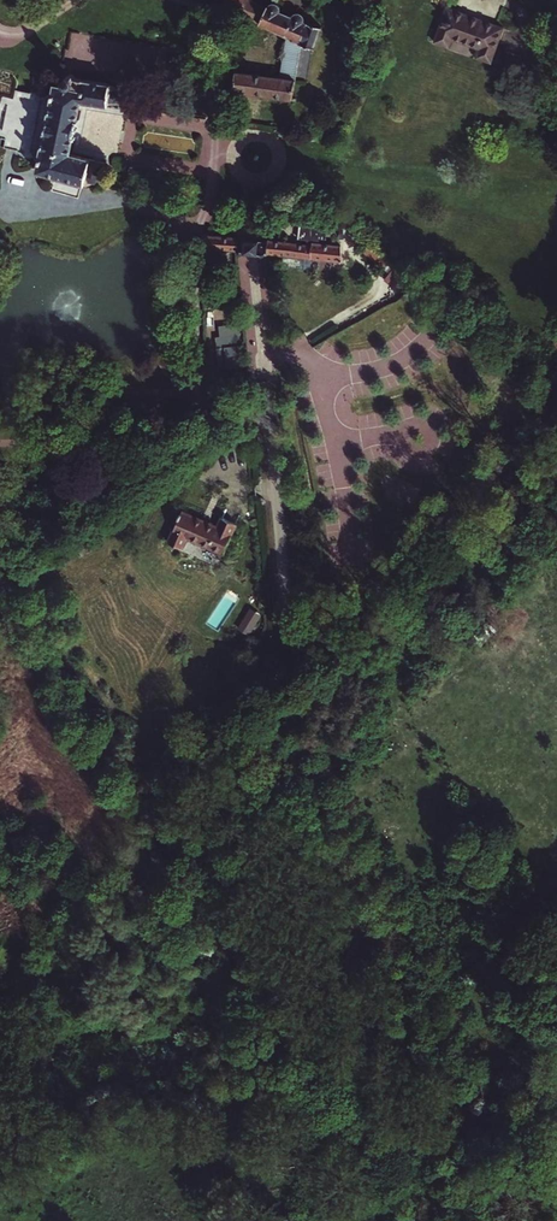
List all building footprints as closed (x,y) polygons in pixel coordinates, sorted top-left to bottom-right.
[(235,15),(259,26),(266,9),(248,1),(247,0),(221,0),(235,15)] [(291,20),(280,15),(281,14),(279,8),(275,5),(270,6),(267,10),(266,9),(259,26),(284,37),(282,62),(298,64),(301,45),(313,50),(321,33),(305,27),(305,21),(300,16),(294,17),(291,20)] [(480,50),(478,58),(491,63),(504,29),(448,9),(435,43),(450,48),(453,40),(480,50)] [(282,62),(280,78),(235,72),(233,92),(293,100),(298,64),(282,62)] [(35,165),(34,173),(82,182),(91,182),(99,178),(102,162),(68,156),(78,102),(105,107),(106,105),(123,104),(122,90),(72,82),(70,77),(66,77),(62,79),(61,83),(64,87),(63,89),(50,87),(49,95),(38,102),(28,153),(35,165)] [(312,245),(325,246),(327,230),(330,230),(330,227),(299,223),(296,246),(312,248),(312,245)] [(238,243),(237,241),(201,236),(200,250),(236,254),(236,257),(239,259),(242,258),(244,255),(255,257),(257,261),(260,263),(264,261),(266,258),(281,260),(283,244),(268,243),(267,245),(238,243)] [(281,260),(284,260),(342,267),(343,267),(342,249),(325,246),(312,245),(312,248),(296,246),(283,244),(281,260)] [(395,270),(372,251),(367,256),(390,276),(395,270)] [(342,267),(284,260),(283,272),(340,279),(342,267)] [(217,526),(182,510),(167,541),(181,548),(186,537),(222,554),(236,524),(222,517),(217,526)]
